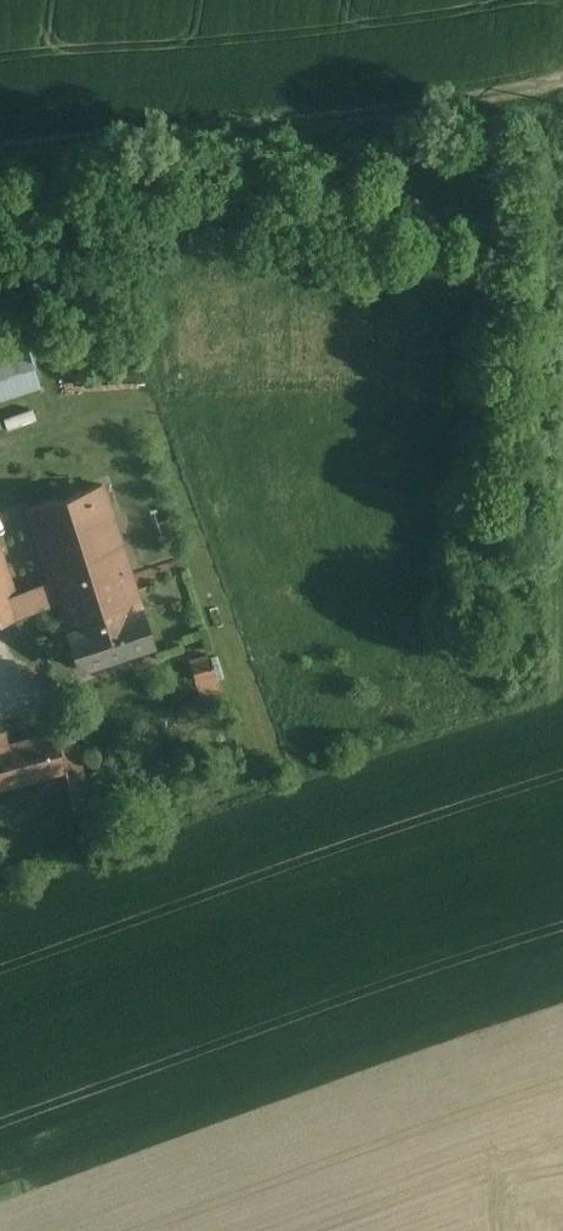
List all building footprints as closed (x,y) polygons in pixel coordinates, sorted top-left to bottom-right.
[(0,355),(0,396),(36,384),(24,347),(0,355)] [(56,600),(59,607),(133,583),(102,484),(27,508),(48,575),(56,600)] [(19,612),(11,587),(0,553),(0,618),(19,612)] [(48,575),(11,587),(19,612),(56,600),(48,575)] [(133,583),(59,607),(78,667),(153,642),(133,583)] [(220,660),(196,666),(201,684),(224,679),(220,660)] [(69,731),(54,735),(63,771),(75,812),(93,807),(69,731)] [(0,734),(0,787),(63,771),(54,735),(9,747),(5,733),(0,734)]
